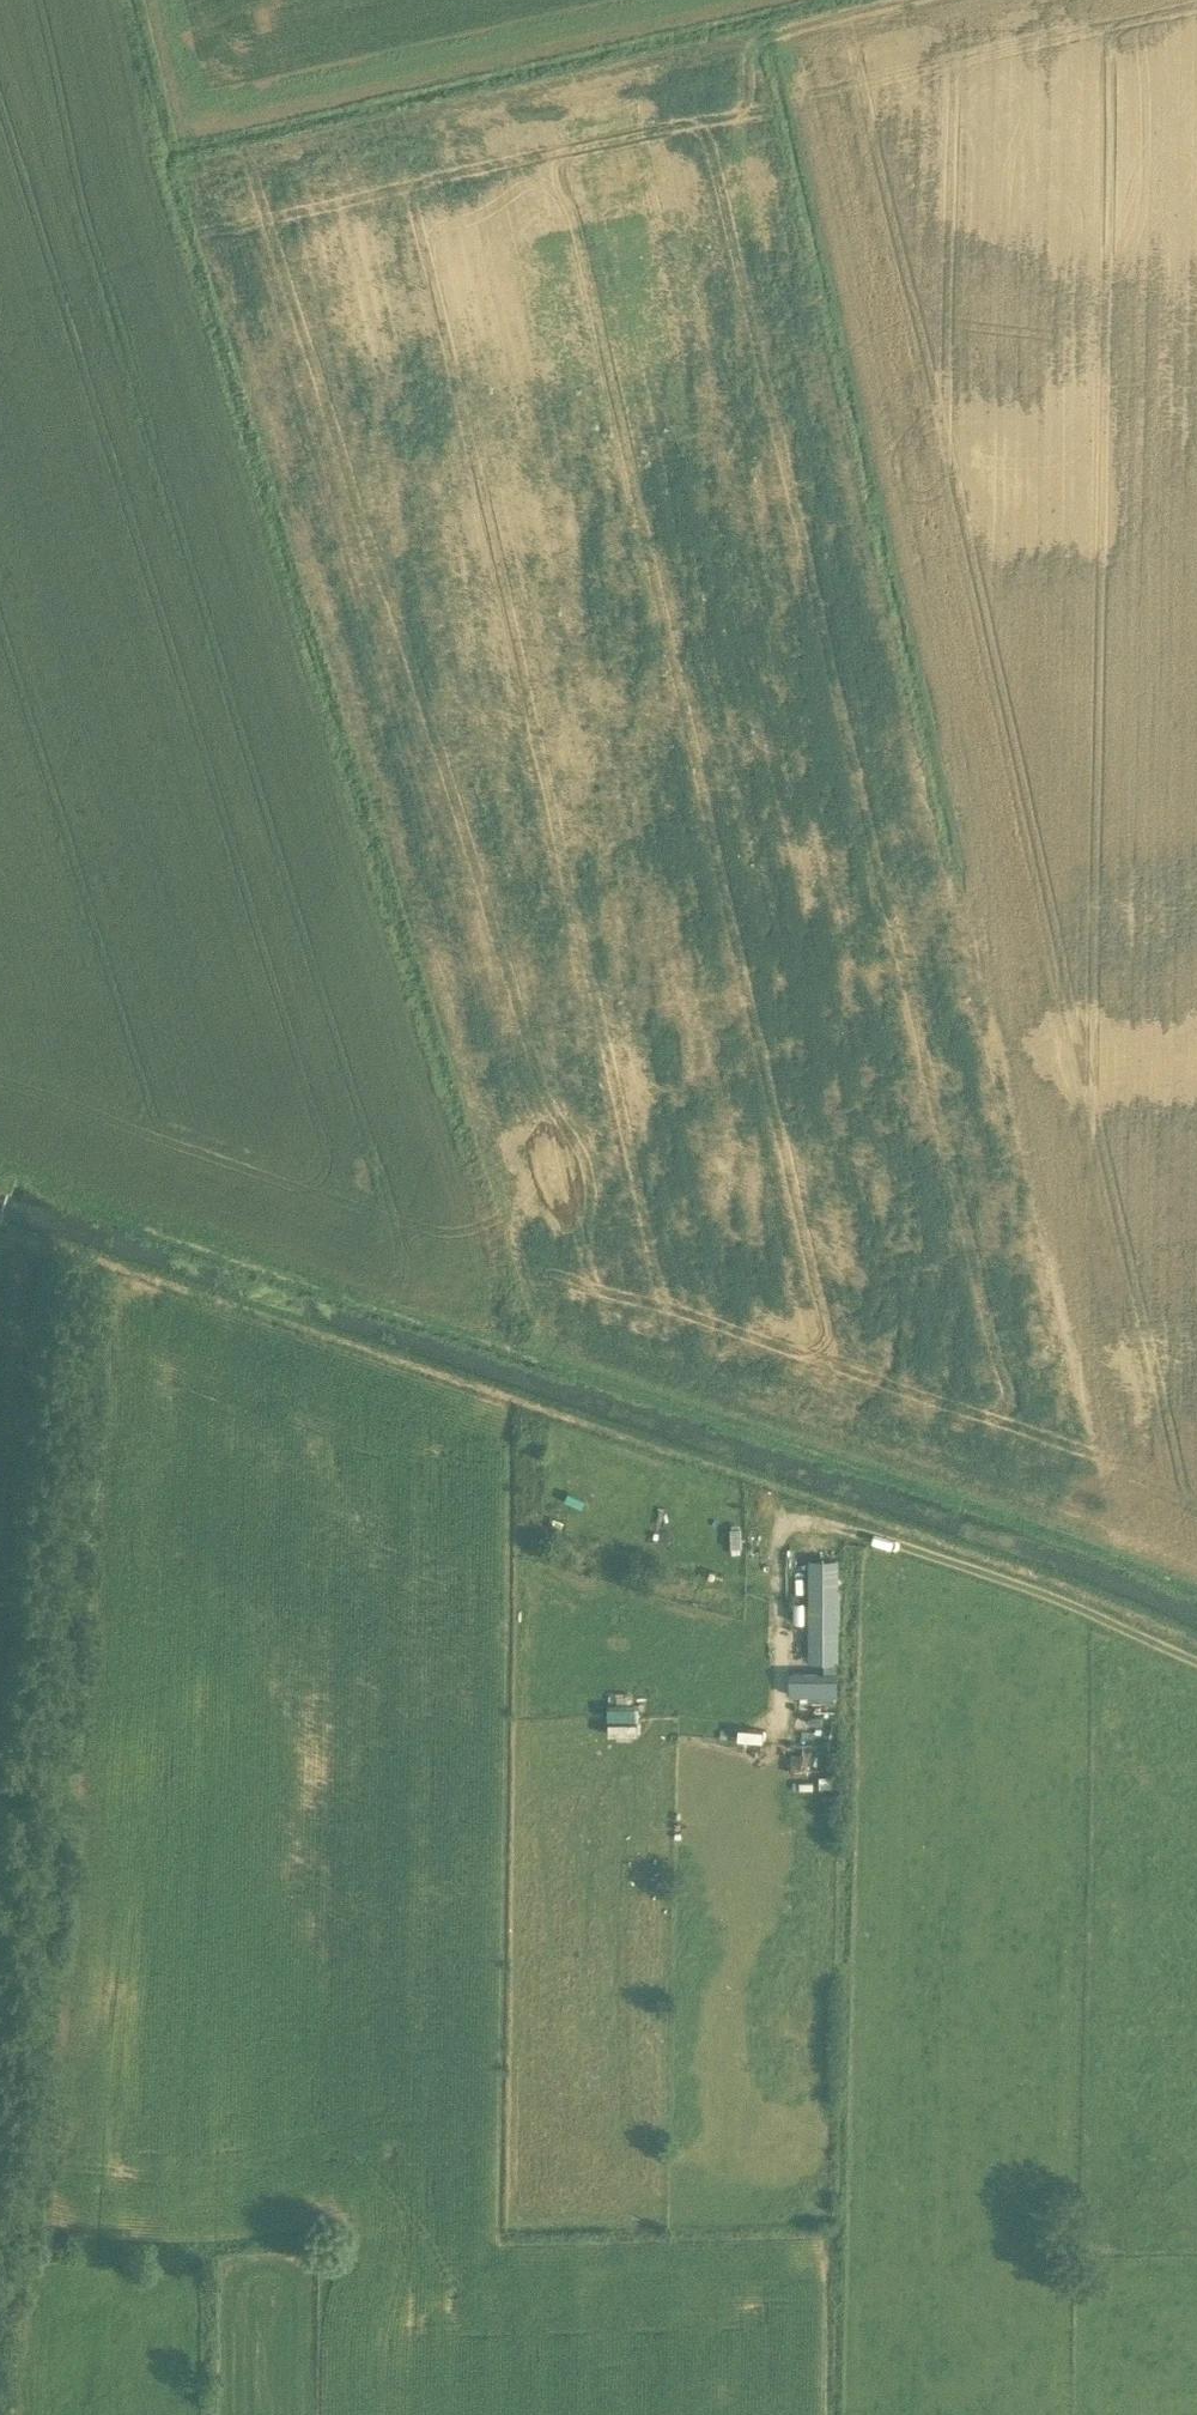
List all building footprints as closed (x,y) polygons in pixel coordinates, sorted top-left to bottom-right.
[(810,1561),(811,1661),(825,1661),(825,1672),(790,1672),(790,1694),(836,1693),(836,1560),(810,1561)] [(640,1717),(640,1705),(609,1705),(609,1717),(640,1717)] [(609,1731),(637,1732),(638,1719),(609,1718),(609,1731)]
